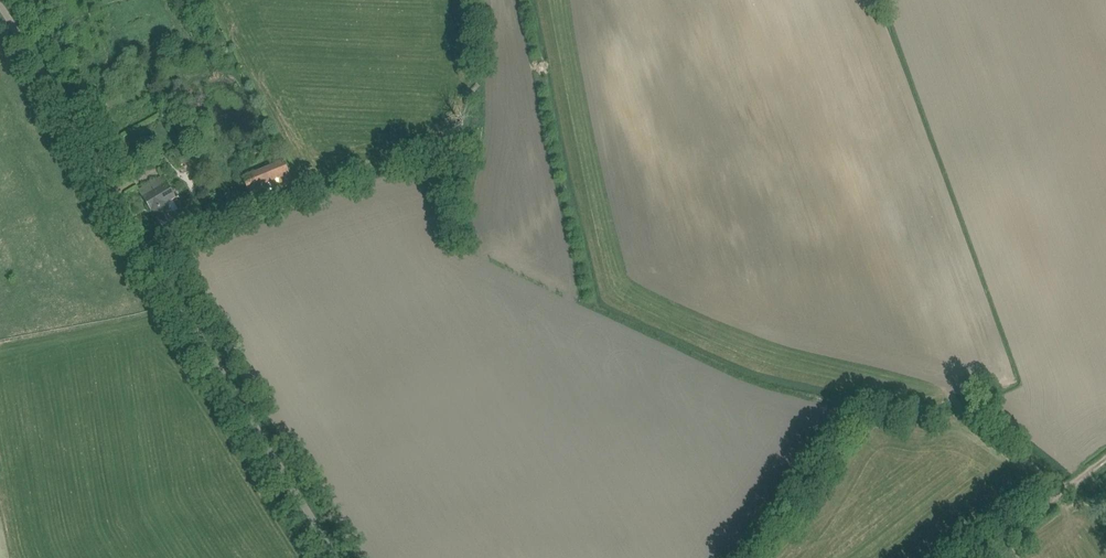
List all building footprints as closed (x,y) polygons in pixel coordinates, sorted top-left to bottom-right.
[(248,164),(262,159),(258,148),(244,153),(248,164)] [(284,161),(243,178),(253,201),(293,185),(284,161)] [(168,205),(173,201),(173,200),(176,198),(163,176),(138,191),(162,230),(184,217),(180,210),(173,214),(168,205)]
